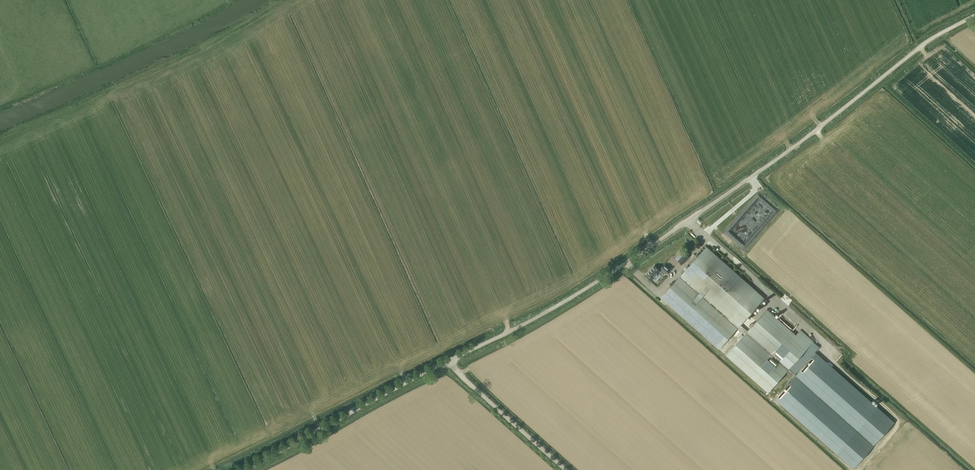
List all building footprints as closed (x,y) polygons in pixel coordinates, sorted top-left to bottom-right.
[(454,167),(447,170),(450,178),(457,174),(454,167)] [(758,195),(730,229),(730,231),(732,234),(737,233),(737,227),(743,227),(747,223),(747,227),(751,227),(752,228),(755,227),(766,215),(771,214),(774,211),(774,209),(758,195)] [(768,393),(792,366),(799,373),(775,399),(836,453),(878,407),(817,352),(803,369),(795,362),(814,341),(801,330),(796,335),(767,309),(752,326),(750,324),(749,326),(751,328),(748,331),(741,325),(765,298),(707,246),(689,266),(688,265),(684,270),(685,271),(661,298),(719,349),(738,328),(745,334),(726,355),(768,393)] [(683,264),(689,257),(685,253),(679,260),(683,264)] [(661,269),(660,270),(655,265),(647,274),(648,274),(647,275),(650,278),(651,277),(653,279),(658,273),(662,276),(664,274),(664,273),(665,272),(666,274),(670,269),(664,264),(660,268),(661,269)] [(794,328),(798,322),(782,313),(780,317),(786,320),(784,323),(794,328)]
